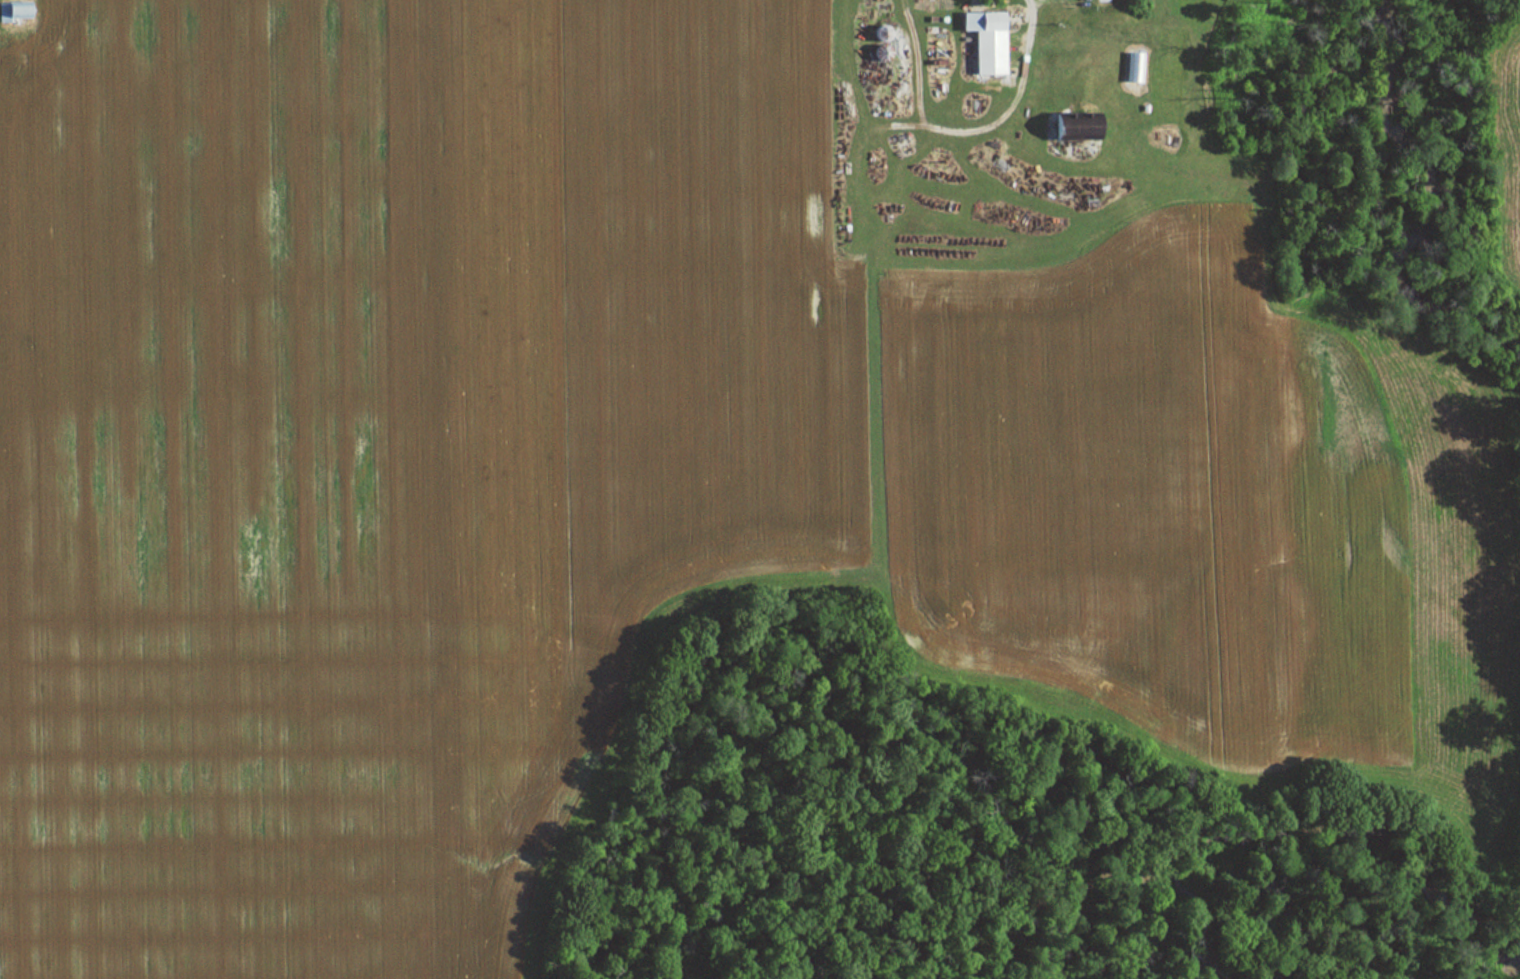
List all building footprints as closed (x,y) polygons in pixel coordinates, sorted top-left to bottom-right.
[(969,30),(969,74),(998,74),(998,12),(956,11),(956,30),(969,30)] [(1092,138),(1091,117),(1044,118),(1045,140),(1092,138)]
